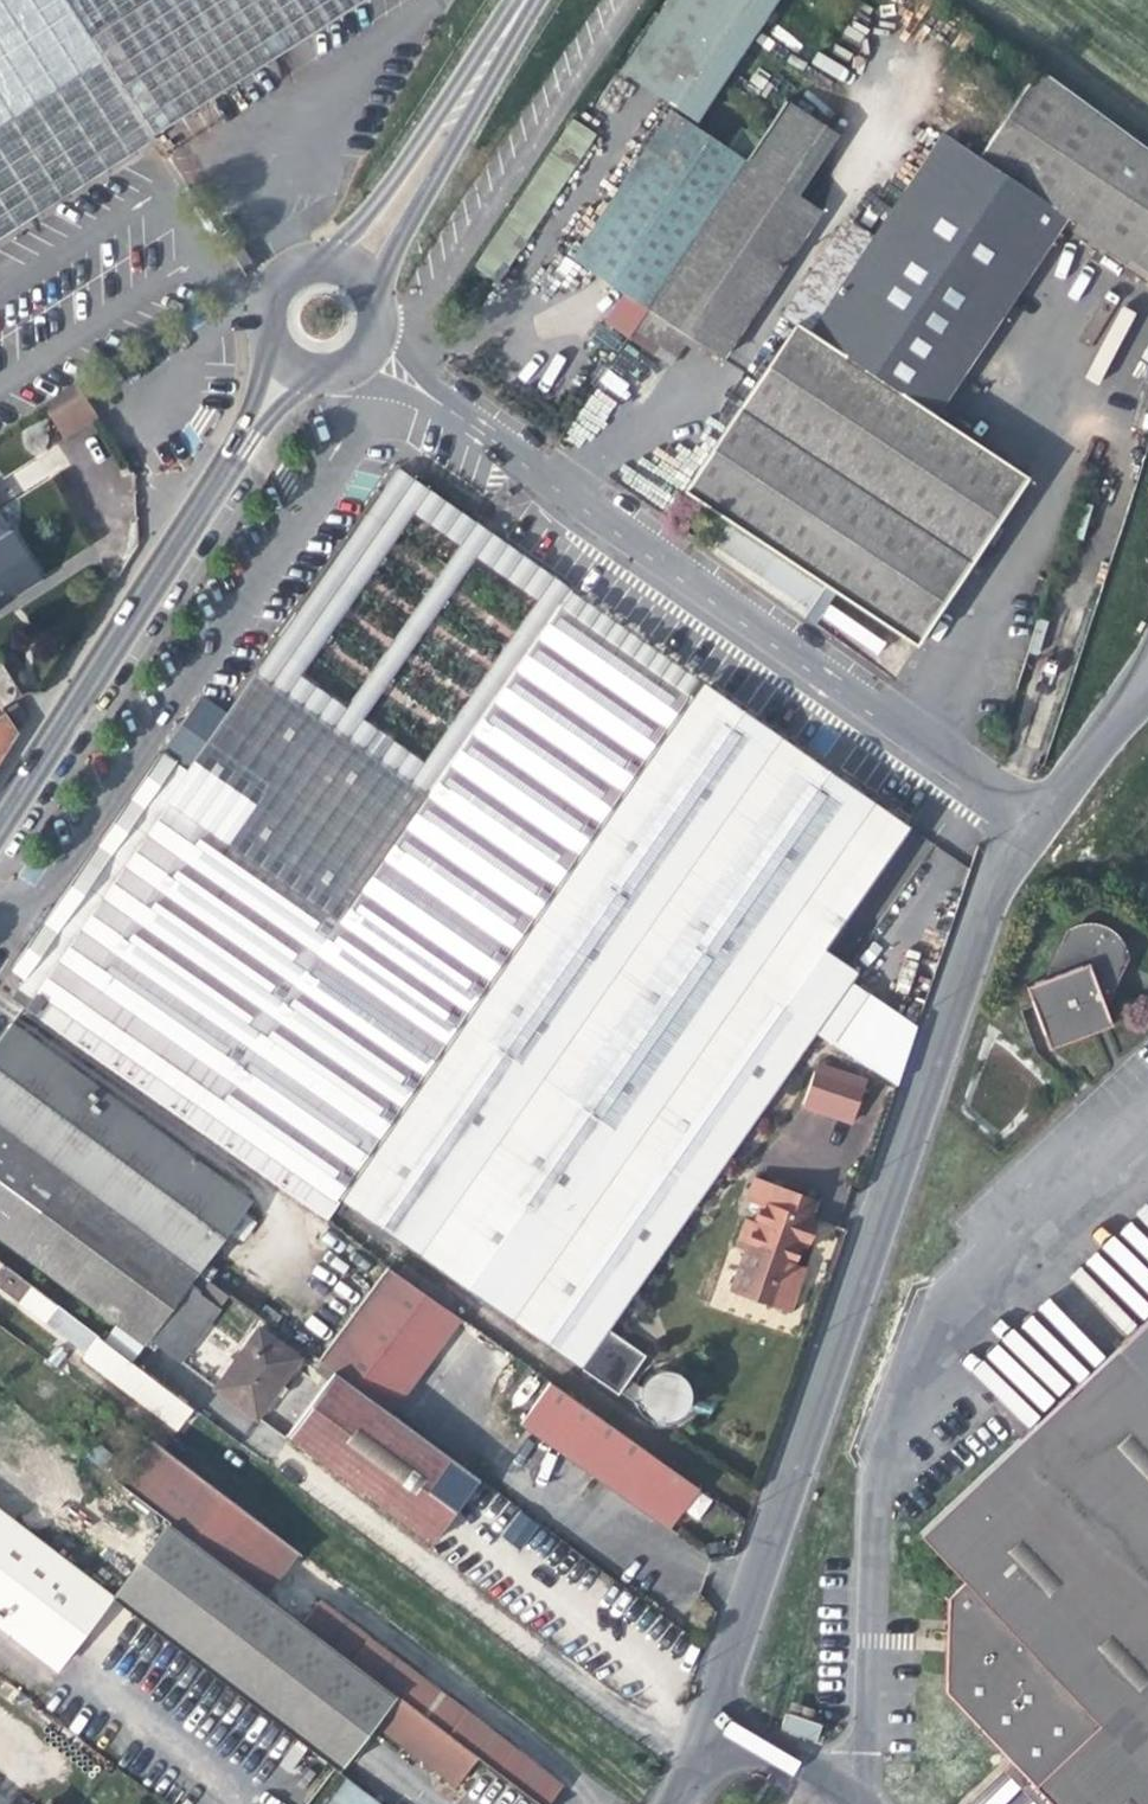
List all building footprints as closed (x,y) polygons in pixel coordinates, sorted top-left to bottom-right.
[(149,137),(61,0),(0,0),(0,233),(149,137)] [(155,133),(289,47),(362,0),(69,0),(155,133)] [(623,293),(645,307),(744,159),(758,138),(739,126),(725,146),(691,124),(774,0),(666,0),(620,71),(670,105),(569,257),(589,270),(623,293)] [(976,155),(1067,216),(1088,230),(1085,235),(1122,260),(1126,255),(1147,269),(1147,150),(1037,66),(976,155)] [(784,98),(758,138),(744,159),(796,194),(837,133),(784,98)] [(594,134),(570,117),(472,265),(496,281),(594,134)] [(1057,230),(1067,216),(976,155),(940,131),(871,236),(807,331),(934,415),(1057,230)] [(821,211),(796,194),(744,159),(645,307),(625,337),(644,349),(669,366),(689,337),(722,358),(821,211)] [(780,313),(794,322),(807,331),(871,236),(844,217),(780,313)] [(603,322),(625,337),(645,307),(623,293),(603,322)] [(683,490),(696,499),(807,331),(794,322),(683,490)] [(735,525),(835,591),(914,645),(982,542),(989,547),(1001,529),(995,524),(1027,476),(995,456),(934,415),(807,331),(696,499),(735,525)] [(84,390),(47,401),(59,436),(95,424),(84,390)] [(835,591),(735,525),(713,557),(813,624),(835,591)] [(7,596),(3,590),(34,570),(10,532),(7,533),(0,538),(0,600),(7,596)] [(930,865),(964,816),(591,555),(558,603),(545,595),(389,816),(334,894),(322,912),(152,791),(20,982),(27,987),(17,1002),(22,1006),(171,1112),(203,1135),(214,1118),(576,1370),(802,1044),(868,950),(927,864),(930,865)] [(38,576),(34,570),(3,590),(7,596),(38,576)] [(17,689),(0,662),(0,705),(13,697),(20,692),(17,689)] [(170,765),(152,791),(322,912),(334,894),(389,816),(231,705),(218,695),(170,765)] [(17,732),(5,713),(0,716),(0,758),(17,732)] [(1077,925),(1062,950),(1113,984),(1129,957),(1077,925)] [(1113,984),(1062,950),(1046,977),(1023,985),(1046,1049),(1110,1026),(1102,1003),(1097,991),(1106,996),(1113,984)] [(1097,991),(1102,1003),(1106,996),(1097,991)] [(198,1271),(208,1278),(216,1269),(206,1261),(252,1198),(10,1021),(0,1035),(0,1124),(198,1271)] [(815,1061),(811,1072),(860,1088),(861,1085),(864,1077),(837,1068),(815,1061)] [(850,1119),(860,1088),(811,1072),(801,1102),(850,1119)] [(144,1345),(149,1338),(187,1287),(198,1271),(0,1124),(0,1238),(144,1345)] [(790,1307),(803,1268),(793,1265),(796,1256),(803,1234),(809,1236),(816,1216),(810,1214),(815,1200),(753,1179),(748,1197),(764,1203),(757,1223),(746,1220),(738,1244),(750,1249),(745,1264),(742,1262),(733,1288),(790,1307)] [(806,1259),(796,1256),(793,1265),(803,1268),(806,1259)] [(73,1342),(85,1351),(98,1335),(3,1263),(0,1266),(0,1286),(73,1342)] [(339,1375),(399,1420),(464,1321),(392,1270),(329,1368),(339,1375)] [(149,1338),(178,1363),(219,1313),(187,1287),(149,1338)] [(1001,1759),(1044,1803),(1147,1803),(1147,1304),(1013,1432),(909,1532),(952,1578),(935,1595),(934,1687),(1001,1759)] [(309,1361),(257,1324),(211,1389),(240,1409),(257,1422),(282,1388),(287,1391),(309,1361)] [(25,1369),(37,1353),(22,1342),(10,1357),(25,1369)] [(481,1480),(399,1420),(339,1375),(292,1438),(434,1543),(461,1507),(481,1480)] [(684,1425),(689,1417),(691,1408),(691,1399),(687,1390),(681,1383),(673,1379),(664,1377),(654,1379),(646,1383),(640,1390),(636,1398),(635,1407),(637,1416),(642,1424),(649,1430),(658,1433),(667,1433),(676,1430),(684,1425)] [(696,1486),(638,1445),(562,1390),(549,1382),(520,1423),(667,1527),(684,1504),(696,1486)] [(161,1448),(129,1490),(148,1505),(177,1527),(266,1595),(299,1553),(181,1463),(161,1448)] [(56,1669),(113,1596),(0,1510),(0,1627),(56,1669)] [(518,1512),(504,1537),(523,1548),(537,1523),(518,1512)] [(463,1788),(483,1762),(304,1625),(290,1614),(266,1595),(177,1527),(119,1601),(159,1632),(345,1774),(382,1726),(427,1760),(428,1769),(437,1775),(445,1774),(463,1788)] [(564,1787),(531,1762),(322,1601),(304,1625),(483,1762),(538,1803),(551,1803),(564,1787)] [(1001,1759),(994,1768),(1028,1803),(1044,1803),(1001,1759)] [(381,1803),(343,1778),(326,1803),(380,1803),(381,1803)]
